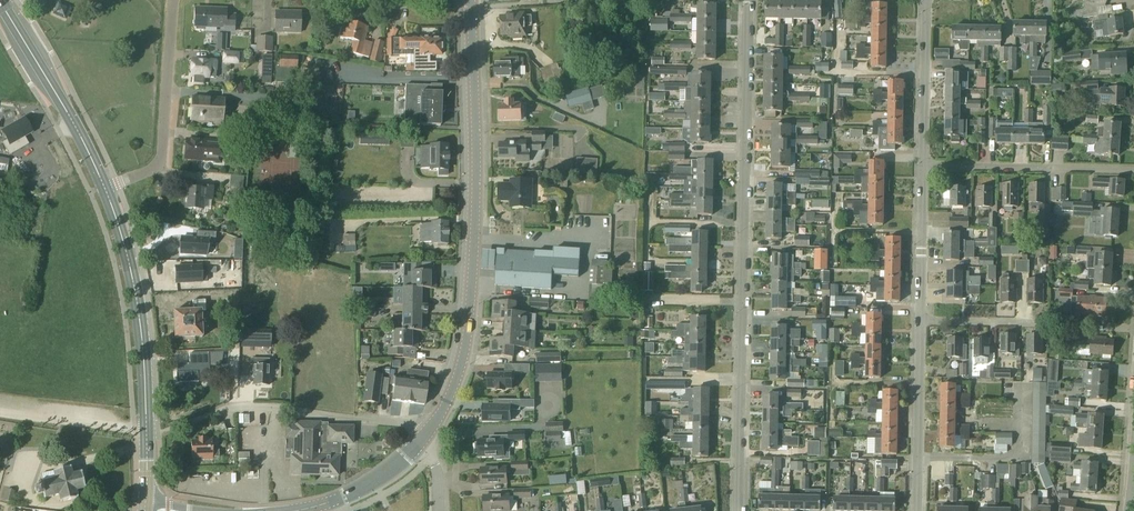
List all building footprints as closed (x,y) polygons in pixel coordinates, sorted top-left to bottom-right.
[(239,5),(246,5),(246,13),(252,13),(252,0),(239,0),(239,5)] [(1069,13),(1071,21),(1098,16),(1097,9),(1105,8),(1103,0),(1090,0),(1090,1),(1082,2),(1084,11),(1075,12),(1069,13)] [(779,20),(779,3),(766,2),(765,20),(779,20)] [(57,3),(53,14),(64,19),(69,8),(57,3)] [(779,3),(779,20),(793,20),(793,3),(790,3),(779,3)] [(793,3),(793,20),(807,21),(807,3),(793,3)] [(807,3),(807,21),(821,21),(821,4),(807,3)] [(857,21),(886,22),(887,6),(872,5),(872,18),(865,18),(865,14),(858,14),(857,21)] [(697,19),(715,20),(715,6),(698,6),(697,19)] [(226,10),(195,9),(194,27),(224,28),(224,31),(234,32),(234,16),(225,16),(226,10)] [(300,33),(300,12),(276,12),(275,33),(300,33)] [(507,17),(500,18),(501,36),(508,36),(508,38),(511,38),(511,41),(522,40),(522,38),(526,37),(525,25),(532,25),(531,17),(524,17),(524,16),(519,17),(519,14),(507,15),(507,17)] [(651,19),(651,31),(668,31),(668,19),(651,19)] [(697,33),(714,33),(715,20),(697,19),(697,33)] [(886,22),(857,21),(857,28),(865,28),(865,25),(872,25),(872,37),(886,37),(886,22)] [(1121,21),(1093,24),(1094,32),(1102,31),(1103,38),(1123,36),(1121,21)] [(339,38),(352,42),(349,53),(368,58),(372,44),(364,42),(366,33),(363,32),(364,27),(348,23),(347,29),(341,28),(339,38)] [(1030,44),(1030,37),(1030,23),(1014,23),(1014,37),(1021,37),(1021,44),(1029,44),(1030,44)] [(1030,44),(1037,44),(1045,44),(1045,37),(1046,37),(1046,23),(1045,23),(1045,24),(1030,23),(1030,37),(1030,44)] [(968,41),(969,41),(969,28),(953,28),(953,27),(952,41),(952,45),(958,45),(960,51),(968,51),(968,41)] [(984,42),(984,28),(969,28),(969,41),(977,42),(977,48),(980,48),(984,48),(984,42)] [(984,56),(987,57),(988,48),(988,46),(1000,46),(1001,28),(1000,28),(984,28),(984,42),(984,48),(980,48),(980,55),(984,55),(984,56)] [(714,33),(697,33),(697,47),(714,47),(714,33)] [(215,50),(219,51),(225,51),(226,34),(216,34),(215,50)] [(820,50),(830,51),(831,35),(821,35),(820,50)] [(886,37),(872,37),(871,50),(864,50),(865,46),(857,46),(857,53),(886,53),(886,37)] [(256,39),(256,50),(269,50),(270,39),(256,39)] [(405,56),(405,72),(413,72),(435,71),(435,63),(429,63),(429,55),(441,55),(441,53),(442,52),(442,48),(440,47),(440,40),(430,40),(430,39),(392,40),(393,56),(405,56)] [(380,55),(383,42),(374,40),(369,61),(379,64),(381,56),(380,55)] [(1055,49),(1060,53),(1066,46),(1061,42),(1055,49)] [(563,56),(573,56),(573,45),(563,45),(563,56)] [(844,45),(845,63),(856,63),(856,56),(851,56),(851,45),(844,45)] [(714,47),(697,47),(697,61),(714,61),(714,47)] [(1007,63),(1008,50),(1000,50),(999,62),(1007,63)] [(1007,63),(1007,71),(1015,71),(1015,63),(1016,50),(1008,50),(1007,63)] [(1079,51),(1062,53),(1063,63),(1080,61),(1079,51)] [(237,63),(237,54),(223,53),(223,63),(237,63)] [(886,53),(857,53),(857,60),(864,60),(864,56),(871,56),(871,69),(885,69),(886,53)] [(1099,57),(1091,57),(1092,72),(1099,72),(1110,72),(1111,76),(1126,75),(1125,55),(1099,56),(1099,57)] [(280,57),(279,68),(297,69),(297,58),(280,57)] [(764,57),(764,71),(782,71),(782,57),(764,57)] [(216,63),(192,61),(190,78),(208,79),(208,73),(215,73),(216,63)] [(511,64),(494,64),(494,79),(512,79),(518,78),(518,64),(511,65),(511,64)] [(557,65),(540,71),(545,85),(562,79),(557,65)] [(330,84),(330,72),(321,71),(321,84),(330,84)] [(764,85),(781,85),(782,71),(764,71),(764,85)] [(1030,72),(1030,86),(1043,86),(1050,86),(1050,75),(1050,72),(1030,72)] [(946,75),(946,90),(959,90),(966,90),(967,75),(946,74),(946,75)] [(688,80),(692,80),(692,88),(692,89),(709,89),(709,75),(688,75),(688,80)] [(874,91),(874,98),(903,98),(903,83),(889,82),(888,95),(881,95),(881,91),(874,91)] [(1109,91),(1101,91),(1097,91),(1097,83),(1079,84),(1080,92),(1089,91),(1089,95),(1101,96),(1100,105),(1109,105),(1109,108),(1123,108),(1124,91),(1109,90),(1109,91)] [(764,85),(764,98),(781,99),(781,98),(788,98),(788,95),(787,92),(781,92),(781,85),(764,85)] [(404,86),(404,98),(420,98),(419,126),(440,127),(441,95),(440,95),(440,87),(404,86)] [(838,86),(838,95),(852,95),(852,86),(838,86)] [(685,92),(685,102),(692,102),(692,103),(709,103),(709,101),(712,101),(712,95),(709,95),(709,89),(692,89),(692,88),(685,88),(685,92)] [(946,106),(959,106),(966,106),(966,110),(980,110),(980,103),(966,103),(966,100),(959,99),(959,90),(946,90),(946,106)] [(590,102),(587,91),(565,97),(568,108),(590,102)] [(822,100),(829,102),(831,94),(825,93),(822,100)] [(719,94),(718,106),(729,106),(729,94),(719,94)] [(781,99),(764,98),(764,112),(781,112),(781,99)] [(902,114),(903,98),(874,98),(874,105),(881,105),(881,101),(888,102),(888,114),(902,114)] [(193,99),(191,120),(222,122),(224,101),(193,99)] [(497,114),(497,122),(525,121),(525,105),(513,105),(513,101),(504,101),(504,105),(499,105),(499,114),(497,114)] [(692,117),(709,117),(709,103),(692,103),(692,102),(685,102),(685,108),(692,108),(692,116),(692,117)] [(946,106),(945,121),(959,121),(959,106),(946,106)] [(1043,112),(1043,124),(1051,124),(1051,112),(1043,112)] [(873,123),(873,130),(902,130),(902,114),(888,114),(888,126),(881,126),(881,123),(873,123)] [(684,120),(684,122),(692,122),(691,130),(709,130),(709,117),(692,117),(692,116),(685,116),(685,120),(684,120)] [(834,117),(822,117),(821,136),(831,136),(831,127),(834,127),(834,117)] [(23,118),(1,131),(7,141),(2,143),(9,156),(28,145),(24,138),(32,133),(25,122),(23,118)] [(1031,118),(1024,118),(1024,125),(1028,125),(1028,132),(1028,145),(1043,146),(1044,132),(1043,132),(1042,132),(1042,125),(1031,124),(1031,118)] [(945,137),(951,137),(950,143),(959,143),(959,138),(966,138),(966,122),(959,121),(945,121),(945,137)] [(1097,140),(1118,141),(1119,125),(1105,124),(1104,130),(1098,129),(1097,140)] [(996,145),(1012,145),(1012,132),(1012,126),(997,126),(996,131),(996,145)] [(772,141),(789,141),(789,127),(772,127),(772,141)] [(709,130),(691,130),(685,130),(685,136),(691,136),(691,144),(709,144),(709,130)] [(873,130),(873,137),(881,137),(881,133),(888,133),(887,146),(902,146),(902,130),(873,130)] [(532,133),(532,137),(532,152),(541,151),(541,144),(542,144),(542,143),(545,143),(545,132),(532,133)] [(1012,145),(1028,145),(1028,132),(1012,132),(1012,145)] [(246,136),(232,135),(231,145),(245,146),(246,136)] [(388,135),(359,135),(359,145),(388,146),(388,135)] [(1083,136),(1083,139),(1072,138),(1072,144),(1082,144),(1082,145),(1095,146),(1094,155),(1102,155),(1117,156),(1118,141),(1097,140),(1097,137),(1083,136)] [(1068,140),(1063,140),(1052,139),(1051,150),(1067,151),(1068,140)] [(186,145),(186,147),(182,147),(182,155),(185,156),(185,160),(219,163),(219,159),(221,159),(222,147),(220,147),(220,144),(190,141),(190,145),(186,145)] [(772,154),(789,154),(789,141),(772,141),(772,154)] [(499,158),(516,159),(516,162),(529,162),(529,150),(525,150),(525,143),(507,143),(507,145),(499,145),(499,158)] [(447,147),(429,147),(429,149),(420,149),(420,169),(429,169),(429,171),(438,171),(438,176),(446,177),(446,171),(447,171),(447,162),(448,162),(448,156),(447,156),(447,147)] [(789,154),(772,154),(772,168),(789,168),(789,154)] [(833,156),(833,170),(842,170),(842,165),(850,166),(850,156),(833,156)] [(674,168),(673,175),(683,175),(683,174),(691,174),(698,174),(713,174),(713,162),(698,162),(691,162),(691,168),(683,168),(674,168)] [(854,171),(854,178),(883,179),(883,163),(869,163),(869,175),(862,175),(862,171),(854,171)] [(670,175),(669,181),(683,181),(691,182),(691,188),(698,189),(713,189),(713,175),(713,174),(698,174),(691,174),(683,174),(683,175),(673,175),(670,175)] [(835,189),(845,189),(845,178),(836,178),(835,189)] [(883,179),(854,178),(854,185),(862,185),(862,182),(869,182),(869,194),(883,194),(883,179)] [(530,208),(531,181),(511,180),(511,186),(498,185),(498,201),(510,201),(510,208),(530,208)] [(1105,196),(1109,197),(1123,197),(1124,182),(1110,181),(1110,182),(1092,181),(1092,188),(1105,188),(1105,196)] [(767,185),(767,199),(782,199),(795,199),(795,193),(782,193),(782,185),(767,185)] [(999,185),(999,192),(1002,192),(1002,204),(1002,207),(1017,207),(1017,204),(1017,185),(1003,185),(999,185)] [(1044,185),(1029,185),(1029,204),(1044,204),(1044,185)] [(203,188),(203,190),(187,189),(186,199),(183,199),(181,201),(181,204),(183,207),(185,208),(185,209),(202,211),(202,201),(211,201),(212,188),(203,188)] [(669,194),(669,201),(712,202),(713,189),(698,189),(691,188),(691,195),(669,194)] [(943,200),(950,200),(949,207),(964,207),(965,188),(950,188),(950,192),(944,192),(941,194),(942,199),(943,200)] [(991,189),(976,189),(976,208),(991,208),(991,189)] [(1065,189),(1056,189),(1056,201),(1065,201),(1065,189)] [(252,209),(252,193),(244,193),(244,209),(252,209)] [(883,194),(869,194),(868,206),(861,206),(861,203),(854,203),(854,210),(883,210),(883,194)] [(1081,194),(1081,202),(1091,202),(1091,194),(1081,194)] [(767,199),(767,212),(781,212),(781,206),(795,206),(795,200),(795,199),(782,199),(767,199)] [(712,215),(712,202),(669,201),(669,208),(697,208),(697,215),(712,215)] [(1091,214),(1091,205),(1072,204),(1061,204),(1060,212),(1072,213),(1091,214)] [(883,210),(854,210),(854,216),(861,216),(861,213),(868,213),(868,226),(882,226),(883,210)] [(1100,211),(1100,212),(1091,212),(1091,217),(1095,218),(1095,236),(1103,236),(1103,237),(1105,237),(1105,238),(1110,239),(1110,237),(1116,238),(1118,218),(1117,218),(1117,212),(1100,211)] [(767,212),(766,225),(781,226),(787,226),(795,226),(795,219),(787,219),(781,219),(781,212),(767,212)] [(1013,214),(1013,229),(1023,229),(1023,214),(1013,214)] [(949,218),(949,226),(949,228),(968,228),(968,218),(949,218)] [(447,223),(431,223),(431,225),(420,225),(420,243),(430,243),(430,245),(438,245),(438,247),(446,247),(446,244),(447,244),(447,237),(448,237),(448,231),(447,231),(447,223)] [(766,225),(766,239),(781,239),(781,232),(787,232),(790,232),(795,232),(795,226),(787,226),(781,226),(766,225)] [(195,238),(181,237),(180,254),(206,256),(206,243),(215,243),(216,233),(196,232),(195,238)] [(669,246),(692,247),(707,247),(707,233),(692,233),(692,240),(678,240),(674,240),(674,245),(669,245),(669,246)] [(943,247),(973,248),(973,242),(964,242),(964,241),(959,241),(959,234),(943,234),(943,247)] [(342,235),(342,252),(354,252),(354,235),(342,235)] [(794,246),(809,247),(809,238),(794,237),(794,246)] [(270,246),(284,248),(285,241),(271,239),(270,246)] [(870,254),(899,255),(900,239),(885,239),(885,251),(878,251),(878,248),(870,248),(870,254)] [(707,260),(707,247),(692,247),(669,246),(669,253),(686,253),(692,253),(692,260),(707,260)] [(973,248),(943,247),(943,261),(958,261),(958,253),(964,253),(963,258),(973,259),(973,248)] [(1067,247),(1066,254),(1089,256),(1090,249),(1067,247)] [(495,271),(495,286),(521,287),(521,289),(551,290),(552,276),(557,277),(578,278),(580,250),(553,249),(553,254),(515,253),(515,252),(497,251),(497,260),(496,260),(495,271)] [(497,251),(483,250),(482,270),(495,271),(497,251)] [(826,251),(814,251),(814,270),(826,270),(826,251)] [(725,254),(710,253),(709,262),(724,262),(725,254)] [(899,255),(870,254),(870,261),(878,262),(878,258),(885,258),(885,270),(899,271),(899,255)] [(773,255),(772,270),(800,270),(801,264),(793,264),(793,256),(787,256),(773,255)] [(1086,270),(1088,270),(1111,271),(1112,256),(1096,255),(1096,258),(1087,257),(1086,270)] [(992,266),(992,258),(979,258),(979,266),(992,266)] [(707,260),(692,260),(692,267),(691,273),(706,273),(707,260)] [(410,289),(426,289),(435,290),(435,272),(421,272),(421,265),(406,264),(406,272),(411,272),(410,288),(410,289)] [(175,267),(176,284),(201,283),(200,266),(175,267)] [(603,286),(603,285),(604,270),(604,269),(590,268),(589,285),(603,286)] [(604,270),(603,285),(612,285),(612,270),(604,270)] [(800,276),(800,270),(772,270),(772,283),(787,283),(792,283),(792,276),(800,276)] [(899,271),(885,270),(884,283),(877,283),(877,279),(870,279),(870,286),(899,287),(899,271)] [(1087,279),(1094,279),(1094,286),(1110,287),(1111,271),(1088,270),(1087,279)] [(946,286),(976,287),(976,281),(968,281),(968,278),(961,278),(961,273),(946,272),(946,286)] [(641,273),(640,291),(653,292),(653,273),(641,273)] [(691,273),(686,273),(664,273),(671,273),(671,279),(691,280),(691,293),(701,293),(701,287),(706,287),(706,273),(691,273)] [(1001,275),(1001,280),(1000,303),(1015,303),(1015,280),(1007,280),(1007,275),(1001,275)] [(1042,281),(1027,280),(1027,304),(1041,304),(1042,281)] [(787,290),(787,283),(772,283),(772,296),(800,296),(800,290),(790,290),(787,290)] [(899,287),(870,286),(870,293),(877,293),(877,290),(884,290),(884,302),(898,302),(899,287)] [(979,287),(976,287),(946,286),(945,300),(961,300),(961,293),(966,293),(966,295),(979,295),(979,287)] [(401,310),(425,310),(426,289),(410,289),(410,288),(402,288),(401,310)] [(800,303),(800,296),(772,296),(772,309),(786,310),(786,303),(790,303),(800,303)] [(855,298),(835,298),(835,307),(855,308),(855,298)] [(1104,314),(1105,300),(1078,298),(1077,314),(1092,315),(1092,313),(1096,313),(1096,318),(1104,318),(1104,314)] [(204,299),(181,300),(182,312),(173,312),(173,315),(170,315),(171,320),(173,320),(174,339),(202,338),(200,311),(211,311),(211,299),(204,299)] [(359,309),(373,309),(373,301),(359,300),(359,309)] [(549,301),(530,300),(529,308),(548,309),(549,301)] [(492,320),(506,321),(515,321),(515,314),(516,304),(493,303),(492,320)] [(373,309),(359,309),(359,318),(373,318),(373,309)] [(401,332),(416,332),(425,332),(425,310),(401,310),(401,331),(401,332)] [(505,331),(535,332),(536,316),(515,314),(515,321),(506,321),(505,331)] [(851,330),(880,331),(880,315),(866,315),(866,327),(859,327),(859,324),(851,324),(851,330)] [(677,332),(706,332),(706,319),(691,318),(691,325),(677,325),(677,332)] [(812,321),(812,322),(812,330),(817,330),(817,340),(825,341),(826,341),(826,321),(812,321)] [(771,326),(771,340),(799,341),(799,334),(786,334),(786,327),(771,326)] [(829,330),(829,343),(839,344),(839,330),(829,330)] [(865,347),(880,347),(880,331),(851,330),(851,338),(859,338),(859,334),(865,334),(865,347)] [(401,332),(401,331),(392,331),(392,348),(387,348),(387,356),(402,356),(402,349),(416,349),(416,332),(401,332)] [(505,331),(505,340),(513,341),(513,348),(534,349),(535,332),(505,331)] [(671,338),(677,338),(685,338),(685,345),(705,345),(706,332),(677,332),(671,331),(671,338)] [(240,348),(262,348),(270,348),(270,333),(262,333),(241,332),(240,348)] [(999,354),(1012,355),(1012,358),(1018,358),(1019,343),(1015,343),(1015,336),(1000,335),(999,354)] [(1041,336),(1026,336),(1026,355),(1041,355),(1041,336)] [(1063,338),(1056,338),(1055,352),(1062,352),(1063,338)] [(1078,348),(1077,353),(1079,356),(1089,357),(1089,354),(1111,356),(1112,342),(1101,341),(1101,339),(1091,338),(1090,346),(1080,346),(1078,348)] [(947,358),(959,358),(959,362),(966,362),(966,346),(962,346),(962,339),(947,339),(947,358)] [(988,340),(973,339),(973,358),(988,359),(988,340)] [(513,341),(505,340),(491,340),(490,357),(512,358),(513,348),(513,341)] [(799,341),(771,340),(771,354),(786,354),(786,347),(790,347),(799,347),(799,341)] [(645,344),(645,353),(654,353),(654,344),(645,344)] [(672,352),(672,358),(705,359),(705,345),(685,345),(684,352),(672,352)] [(827,345),(816,345),(816,353),(827,353),(827,345)] [(850,362),(879,363),(880,347),(865,347),(865,359),(858,359),(858,355),(851,355),(850,362)] [(176,373),(176,384),(178,383),(195,383),(209,382),(209,367),(208,354),(208,353),(189,354),(189,364),(176,365),(176,373)] [(771,354),(771,367),(799,367),(806,367),(806,361),(799,361),(790,361),(786,361),(786,354),(771,354)] [(705,359),(672,358),(672,363),(677,363),(677,365),(682,365),(682,372),(690,372),(705,372),(705,359)] [(254,385),(268,386),(269,367),(268,367),(268,360),(250,360),(250,367),(249,367),(249,376),(254,376),(254,385)] [(879,363),(850,362),(850,369),(858,369),(858,366),(865,366),(865,379),(879,379),(879,363)] [(536,379),(561,379),(560,365),(536,366),(536,379)] [(514,366),(514,374),(529,374),(529,366),(514,366)] [(799,367),(771,367),(770,380),(785,381),(785,374),(790,374),(798,374),(799,367)] [(392,377),(391,386),(394,386),(392,401),(403,402),(403,403),(413,404),(424,405),(427,382),(426,382),(427,373),(407,370),(406,379),(392,377)] [(1010,379),(1010,372),(1010,371),(994,371),(994,379),(1010,379)] [(1083,371),(1082,382),(1084,382),(1084,385),(1085,386),(1107,387),(1108,374),(1108,373),(1092,372),(1085,371),(1083,371)] [(367,375),(363,401),(377,403),(379,391),(386,392),(386,395),(388,379),(380,378),(380,377),(379,376),(379,375),(374,372),(368,374),(368,375),(367,375)] [(511,390),(511,374),(504,374),(488,373),(488,389),(496,390),(496,391),(504,391),(504,390),(511,390)] [(940,401),(969,402),(969,395),(961,395),(961,398),(954,398),(954,385),(940,385),(940,401)] [(1085,392),(1091,392),(1090,400),(1090,401),(1106,402),(1106,401),(1107,387),(1085,386),(1085,392)] [(680,404),(694,404),(694,403),(709,403),(709,390),(694,390),(694,397),(680,397),(680,404)] [(867,407),(896,408),(897,392),(882,391),(882,404),(875,404),(875,401),(867,400),(867,407)] [(835,393),(835,406),(844,406),(844,393),(835,393)] [(763,397),(763,411),(791,411),(803,412),(803,405),(797,405),(790,405),(778,404),(778,397),(763,397)] [(498,406),(493,406),(483,406),(483,421),(509,422),(509,411),(520,411),(520,401),(498,400),(498,406)] [(940,417),(954,417),(954,405),(961,405),(961,409),(969,409),(969,402),(940,401),(940,417)] [(680,410),(680,416),(709,417),(709,403),(694,403),(694,404),(694,411),(688,411),(688,410),(680,410)] [(896,408),(867,407),(867,414),(875,414),(875,411),(882,411),(882,423),(896,424),(896,408)] [(1048,414),(1052,415),(1072,416),(1073,410),(1053,408),(1049,408),(1048,414)] [(791,411),(763,411),(763,424),(778,424),(778,418),(791,418),(791,411)] [(694,424),(694,430),(708,430),(709,417),(680,416),(680,424),(694,424)] [(1077,429),(1087,430),(1087,432),(1101,433),(1102,417),(1088,416),(1088,417),(1076,416),(1075,424),(1077,424),(1077,429)] [(939,433),(968,434),(968,427),(961,426),(960,430),(954,430),(954,417),(940,417),(939,433)] [(659,421),(659,430),(671,430),(671,421),(659,421)] [(285,438),(286,439),(291,439),(291,457),(290,475),(338,476),(338,458),(338,444),(352,444),(352,427),(327,427),(327,424),(320,424),(320,423),(294,423),(294,422),(287,422),(287,426),(285,426),(285,438)] [(546,424),(547,440),(563,440),(562,423),(546,424)] [(896,424),(882,423),(881,436),(874,436),(875,432),(867,432),(867,439),(874,439),(896,439),(896,424)] [(763,424),(763,437),(790,438),(791,431),(777,431),(778,424),(763,424)] [(814,429),(814,439),(825,439),(825,429),(814,429)] [(670,443),(680,444),(708,444),(708,430),(694,430),(694,437),(670,437),(670,443)] [(828,430),(828,437),(840,438),(840,430),(828,430)] [(1101,433),(1087,432),(1086,440),(1079,439),(1078,449),(1100,450),(1101,433)] [(478,444),(475,444),(475,455),(478,454),(478,457),(494,456),(494,461),(509,460),(509,449),(510,449),(509,441),(524,441),(524,433),(508,433),(509,437),(494,437),(495,441),(478,441),(478,444)] [(968,434),(939,433),(939,449),(953,449),(953,436),(960,437),(960,440),(968,440),(968,434)] [(1010,434),(997,434),(997,446),(1010,446),(1010,434)] [(763,437),(762,451),(777,451),(777,447),(787,447),(798,448),(799,438),(790,438),(763,437)] [(198,442),(190,443),(191,458),(201,457),(202,460),(212,459),(212,458),(218,458),(217,440),(211,440),(204,440),(204,439),(198,439),(198,442)] [(896,439),(874,439),(874,454),(881,455),(896,455),(896,439)] [(818,456),(818,443),(807,443),(807,456),(818,456)] [(708,444),(680,444),(679,450),(693,451),(693,457),(708,457),(708,444)] [(1070,463),(1070,457),(1051,455),(1050,462),(1070,463)] [(772,471),(772,476),(778,477),(778,471),(781,471),(781,459),(772,458),(772,471)] [(897,461),(888,461),(881,461),(881,471),(881,477),(888,477),(888,471),(888,470),(897,470),(897,461)] [(511,472),(527,471),(527,470),(527,463),(511,464),(511,471),(511,472)] [(1081,478),(1096,479),(1097,471),(1097,465),(1081,464),(1073,464),(1073,471),(1074,471),(1074,478),(1081,478)] [(791,465),(791,472),(802,473),(802,465),(791,465)] [(996,465),(996,471),(996,475),(1004,475),(1004,471),(1004,466),(996,465)] [(1037,468),(1039,471),(1040,472),(1039,473),(1045,490),(1052,487),(1045,471),(1043,465),(1037,468)] [(1011,466),(1010,471),(1010,479),(1021,479),(1021,471),(1021,467),(1011,466)] [(72,475),(70,468),(57,471),(40,475),(42,482),(40,482),(38,484),(39,488),(34,489),(36,497),(43,495),(44,500),(59,496),(60,503),(77,499),(76,492),(85,490),(81,473),(72,475)] [(506,484),(506,477),(506,472),(506,469),(480,469),(481,485),(506,484)] [(953,470),(952,480),(963,480),(963,470),(953,470)] [(566,480),(566,476),(557,477),(558,486),(567,485),(566,484),(566,480)] [(981,489),(996,490),(996,477),(982,477),(981,489)] [(598,488),(610,486),(609,478),(598,480),(598,488)] [(1095,493),(1096,479),(1081,478),(1080,485),(1070,484),(1070,491),(1079,492),(1090,493),(1089,494),(1094,495),(1094,493),(1095,493)] [(598,488),(598,480),(589,481),(590,489),(598,488)] [(682,481),(672,483),(673,490),(680,489),(680,491),(683,490),(682,481)] [(691,483),(686,484),(688,495),(700,493),(699,487),(692,488),(691,483)] [(1057,492),(1058,492),(1058,498),(1067,499),(1068,492),(1061,492),(1062,486),(1057,486),(1057,492)] [(759,497),(758,510),(774,510),(774,490),(771,490),(759,489),(759,497)] [(14,491),(7,490),(4,500),(11,502),(14,491)] [(618,495),(619,508),(627,507),(627,500),(634,500),(633,490),(625,490),(625,495),(618,495)] [(774,490),(774,510),(789,510),(789,497),(782,497),(782,491),(777,490),(774,490)] [(530,491),(514,491),(514,499),(530,498),(530,491)] [(849,492),(846,492),(841,492),(841,498),(834,498),(833,510),(849,510),(849,499),(849,492)] [(509,498),(509,496),(483,497),(484,510),(517,510),(517,502),(513,502),(513,498),(509,498)] [(789,497),(789,510),(805,510),(805,498),(789,497)] [(805,510),(813,510),(820,510),(820,498),(805,498),(805,510)] [(1037,499),(1025,498),(1025,501),(1022,501),(1021,510),(1037,510),(1037,499)] [(849,510),(864,510),(864,499),(849,499),(849,510)] [(864,510),(879,510),(880,499),(864,499),(864,510)] [(879,510),(895,510),(895,500),(880,499),(879,510)] [(1037,510),(1052,510),(1052,502),(1047,502),(1047,499),(1037,499),(1037,510)] [(1059,510),(1076,510),(1077,501),(1071,501),(1059,500),(1059,510)] [(987,510),(979,510),(994,510),(995,503),(992,503),(992,502),(987,502),(987,510)]
